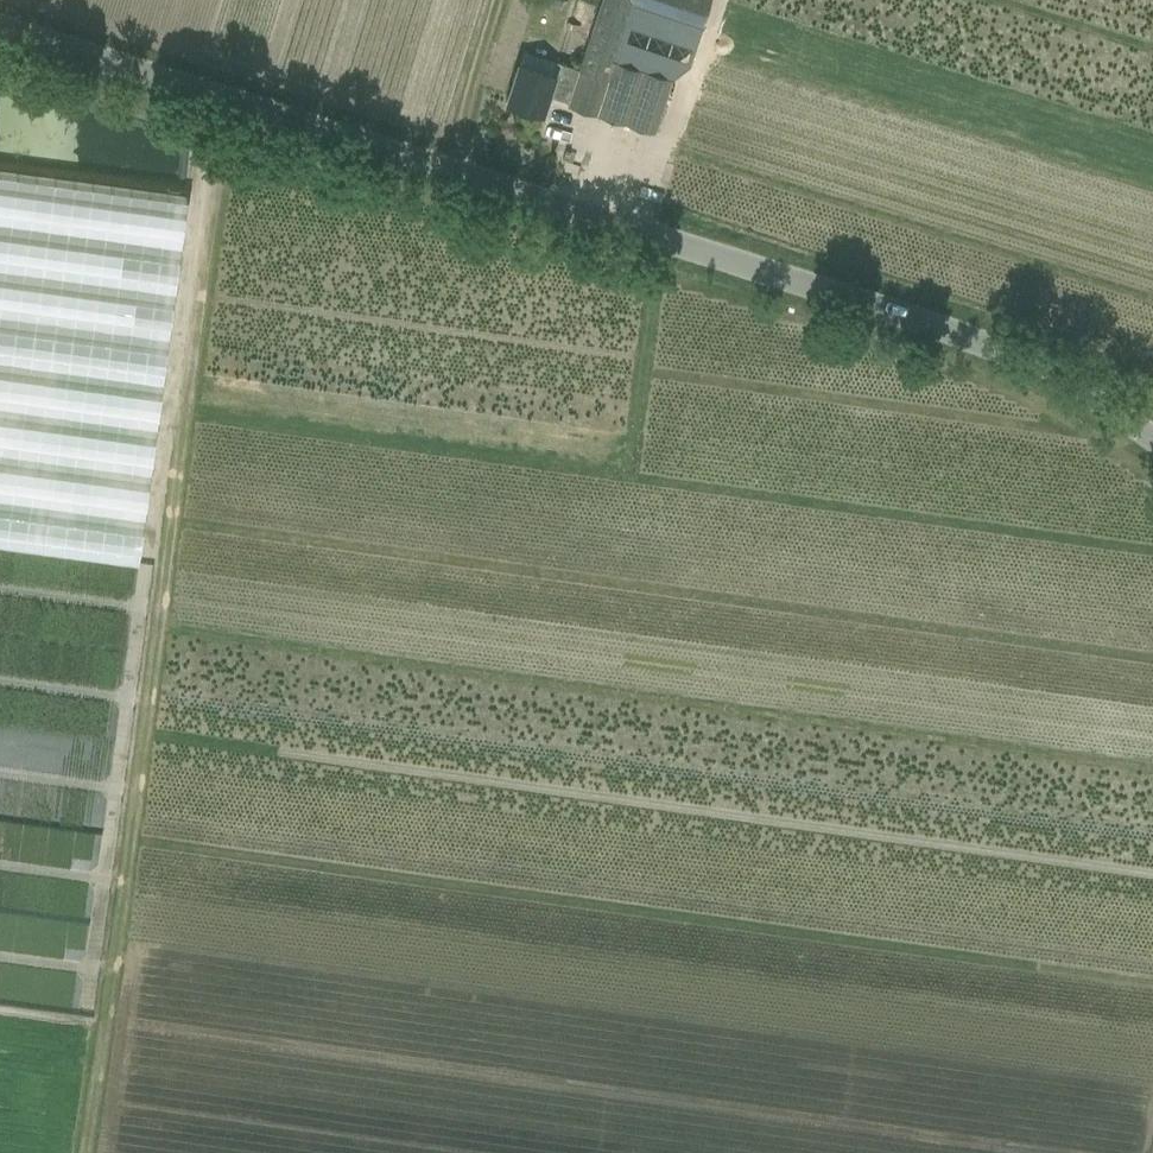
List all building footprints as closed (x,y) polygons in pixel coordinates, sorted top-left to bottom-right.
[(672,76),(617,59),(636,2),(703,25),(711,0),(601,0),(579,67),(560,61),(557,72),(521,60),(508,100),(542,111),(548,92),(570,99),(568,104),(654,131),(672,76)] [(137,557),(144,502),(156,419),(167,335),(179,246),(186,197),(0,171),(0,540),(137,557)]
